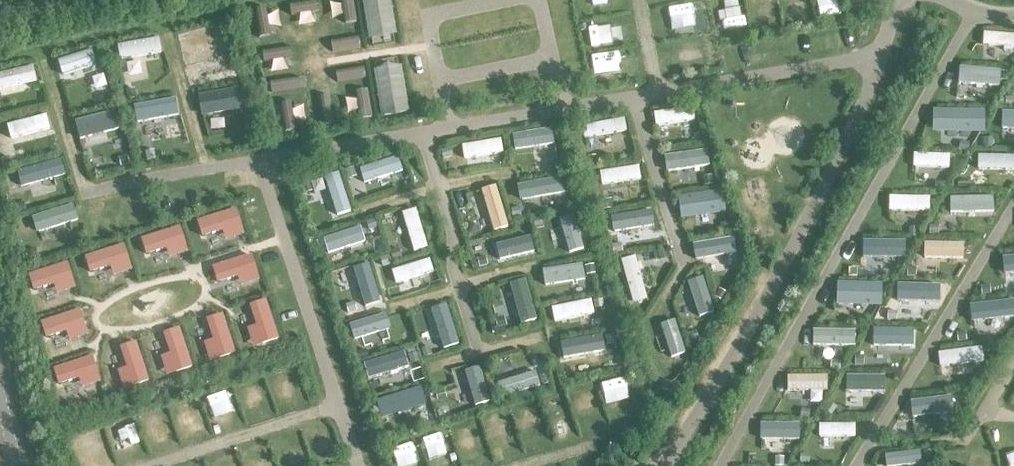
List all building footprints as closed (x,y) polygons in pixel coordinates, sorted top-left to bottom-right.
[(224,42),(222,28),(181,36),(183,50),(224,42)] [(983,33),(983,45),(1013,48),(1013,35),(983,33)] [(121,60),(161,53),(159,39),(118,46),(121,60)] [(63,76),(97,65),(92,51),(59,62),(63,76)] [(37,81),(33,67),(0,74),(0,89),(37,81)] [(1001,83),(1002,71),(962,68),(962,80),(1001,83)] [(240,102),(238,89),(200,95),(202,108),(240,102)] [(179,114),(176,100),(137,107),(139,121),(179,114)] [(695,121),(693,108),(654,114),(656,127),(695,121)] [(1013,125),(1013,112),(1005,112),(1005,125),(1013,125)] [(116,126),(112,113),(76,123),(81,137),(116,126)] [(977,129),(978,114),(939,113),(939,128),(977,129)] [(50,129),(46,115),(7,125),(11,139),(50,129)] [(584,139),(626,131),(624,119),(582,127),(584,139)] [(557,171),(546,130),(532,134),(543,174),(557,171)] [(503,153),(501,140),(462,146),(464,159),(503,153)] [(703,163),(702,152),(666,156),(667,168),(703,163)] [(949,169),(949,155),(914,154),(913,167),(949,169)] [(1013,170),(1013,156),(978,155),(978,169),(1013,170)] [(365,183),(403,171),(398,157),(360,170),(365,183)] [(66,176),(62,161),(17,172),(21,187),(66,176)] [(602,185),(640,179),(638,166),(600,172),(602,185)] [(351,211),(338,173),(324,178),(337,216),(351,211)] [(520,201),(565,192),(562,178),(517,186),(520,201)] [(508,227),(496,186),(481,190),(494,231),(508,227)] [(714,206),(712,195),(680,200),(682,211),(714,206)] [(889,211),(929,211),(929,197),(889,197),(889,211)] [(961,210),(993,210),(993,197),(961,198),(961,210)] [(78,221),(73,205),(32,218),(37,234),(78,221)] [(428,248),(416,209),(402,213),(414,252),(428,248)] [(620,230),(654,226),(652,211),(618,216),(620,230)] [(520,249),(518,235),(478,242),(480,256),(520,249)] [(736,252),(734,238),(701,244),(704,258),(736,252)] [(866,256),(902,257),(903,242),(866,241),(866,256)] [(927,256),(961,256),(962,245),(927,244),(927,256)] [(647,300),(635,257),(621,261),(633,304),(647,300)] [(1013,270),(1013,257),(998,258),(999,272),(1013,270)] [(396,284),(433,272),(429,259),(392,271),(396,284)] [(546,285),(586,278),(583,264),(543,271),(546,285)] [(380,302),(368,266),(355,270),(367,306),(380,302)] [(536,320),(525,280),(510,284),(521,324),(536,320)] [(713,309),(703,281),(693,284),(702,313),(713,309)] [(837,298),(880,299),(881,285),(838,284),(837,298)] [(901,297),(943,297),(943,285),(901,285),(901,297)] [(554,322),(594,314),(591,300),(552,308),(554,322)] [(968,306),(969,318),(994,315),(995,320),(1000,319),(1000,314),(1013,312),(1013,300),(968,306)] [(458,344),(446,305),(432,309),(444,349),(458,344)] [(386,314),(349,325),(354,340),(391,329),(386,314)] [(818,342),(850,342),(850,336),(855,336),(855,330),(818,330),(818,342)] [(874,343),(914,344),(914,330),(874,330),(874,343)] [(566,358),(607,350),(604,336),(563,344),(566,358)] [(940,367),(984,361),(982,348),(938,354),(940,367)] [(404,353),(370,363),(374,374),(394,368),(395,372),(402,370),(401,366),(407,364),(404,353)] [(828,390),(827,376),(786,377),(787,390),(828,390)] [(847,392),(885,392),(885,377),(847,376),(847,392)] [(386,414),(424,402),(419,389),(381,401),(386,414)] [(451,414),(487,402),(484,390),(447,402),(451,414)] [(952,411),(950,397),(910,402),(912,416),(952,411)] [(798,438),(798,424),(762,424),(762,438),(798,438)] [(819,437),(854,436),(854,424),(819,425),(819,437)]
